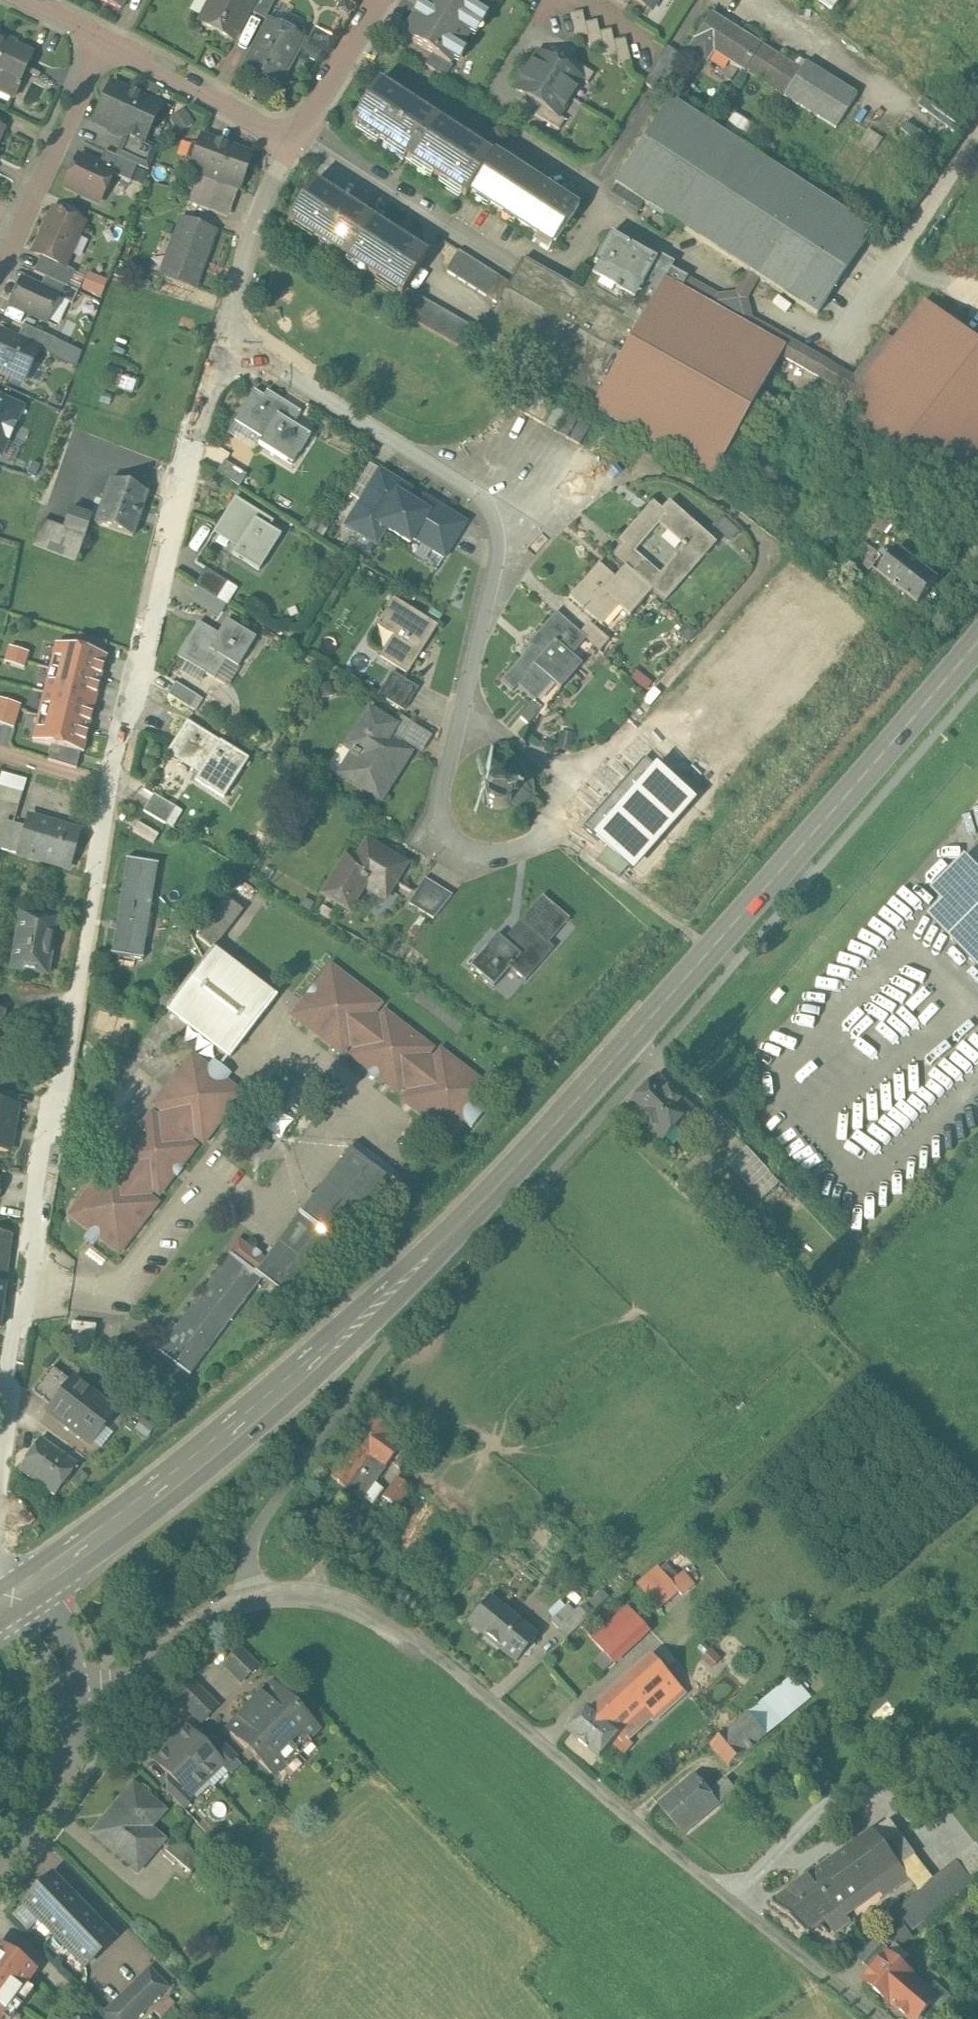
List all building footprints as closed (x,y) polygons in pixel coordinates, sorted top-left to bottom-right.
[(121,9),(126,0),(103,0),(121,9)] [(245,0),(212,0),(199,23),(233,41),(253,4),(245,0)] [(253,14),(265,21),(276,0),(260,0),(253,14)] [(470,34),(491,0),(423,0),(421,3),(470,34)] [(652,10),(658,0),(635,0),(652,10)] [(832,10),(840,0),(818,0),(832,10)] [(470,34),(421,3),(403,36),(433,54),(450,65),(451,65),(470,34)] [(582,12),(571,14),(576,38),(588,35),(585,23),(582,12)] [(760,45),(711,14),(686,53),(705,65),(713,52),(744,72),(760,45)] [(597,21),(585,23),(588,35),(591,47),(602,44),(599,32),(597,21)] [(302,40),(270,23),(241,74),(274,92),(302,40)] [(337,41),(316,29),(308,43),(322,51),(329,55),(337,41)] [(611,30),(599,32),(602,44),(605,56),(616,53),(614,41),(611,30)] [(0,37),(0,93),(13,99),(18,88),(19,89),(20,86),(19,86),(19,85),(18,84),(26,69),(25,68),(31,55),(9,45),(10,42),(0,37)] [(625,39),(614,41),(616,53),(619,65),(631,62),(625,39)] [(322,51),(308,43),(304,50),(318,58),(322,51)] [(800,71),(760,45),(744,72),(784,97),(800,71)] [(684,58),(667,47),(644,83),(661,94),(684,58)] [(564,69),(538,53),(527,72),(570,98),(581,80),(564,69)] [(450,65),(433,54),(425,66),(445,78),(453,66),(451,65),(450,65)] [(594,74),(570,59),(564,69),(581,80),(588,84),(594,74)] [(857,95),(805,63),(800,71),(784,97),(836,129),(857,95)] [(570,98),(527,72),(515,89),(541,106),(559,116),(570,98)] [(159,106),(111,84),(94,122),(125,136),(142,143),(143,142),(159,106)] [(408,158),(434,121),(377,84),(352,122),(408,158)] [(923,97),(917,106),(953,128),(958,119),(923,97)] [(872,232),(670,100),(615,184),(817,315),(872,232)] [(559,116),(541,106),(535,116),(559,130),(565,120),(559,116)] [(189,118),(183,109),(169,118),(179,132),(193,123),(189,118)] [(434,121),(408,158),(466,196),(471,188),(491,158),(434,121)] [(142,143),(125,136),(116,156),(138,165),(149,170),(157,148),(143,142),(142,143)] [(251,155),(202,137),(190,171),(199,174),(209,178),(237,188),(239,188),(251,155)] [(116,156),(105,151),(98,165),(113,172),(112,173),(130,181),(138,165),(116,156)] [(578,208),(494,153),(491,158),(471,188),(555,243),(578,208)] [(98,165),(78,156),(64,187),(99,203),(112,173),(113,172),(98,165)] [(199,174),(188,202),(198,206),(209,178),(199,174)] [(237,188),(209,178),(198,206),(227,217),(237,188)] [(344,258),(370,221),(312,184),(288,221),(344,258)] [(84,223),(54,209),(34,253),(41,256),(64,267),(64,266),(84,223)] [(215,231),(182,219),(161,275),(194,288),(205,260),(208,258),(211,250),(209,248),(215,231)] [(370,221),(344,258),(402,295),(406,289),(426,257),(370,221)] [(582,293),(523,259),(510,283),(498,304),(482,332),(476,343),(476,344),(583,405),(581,410),(588,414),(591,409),(663,279),(681,289),(687,278),(610,235),(594,264),(598,266),(582,293)] [(499,277),(458,250),(446,271),(487,297),(499,277)] [(64,267),(41,256),(34,272),(45,277),(67,287),(74,271),(64,266),(64,267)] [(80,288),(101,295),(107,278),(85,271),(80,288)] [(67,287),(45,277),(40,288),(58,296),(58,298),(72,304),(78,292),(67,287)] [(499,277),(487,297),(498,304),(510,283),(499,277)] [(681,289),(663,279),(591,409),(713,478),(785,348),(681,289)] [(40,288),(22,280),(10,305),(47,322),(58,298),(58,296),(40,288)] [(482,332),(406,289),(402,295),(394,309),(471,353),(476,344),(476,343),(482,332)] [(840,409),(959,502),(977,478),(977,342),(926,301),(840,409)] [(56,339),(24,325),(17,339),(39,349),(38,350),(49,355),(56,339)] [(0,331),(0,371),(24,382),(38,350),(39,349),(17,339),(0,331)] [(71,346),(56,339),(49,355),(64,362),(71,346)] [(520,381),(507,404),(519,411),(532,389),(520,381)] [(532,389),(519,411),(531,418),(544,396),(532,389)] [(300,413),(267,392),(264,397),(254,392),(237,418),(265,436),(260,444),(292,463),(309,436),(292,426),(300,413)] [(0,395),(0,459),(1,460),(26,406),(0,395)] [(544,396),(531,418),(543,425),(556,403),(544,396)] [(566,411),(556,405),(545,426),(555,432),(566,411)] [(579,418),(568,412),(557,433),(567,439),(579,418)] [(580,419),(569,440),(579,446),(590,425),(580,419)] [(247,475),(225,461),(217,473),(239,487),(247,475)] [(375,545),(385,528),(403,498),(411,485),(379,466),(343,526),(375,545)] [(148,493),(110,480),(95,524),(133,536),(148,493)] [(272,522),(235,498),(216,528),(239,543),(232,554),(258,570),(280,536),(268,529),(272,522)] [(443,509),(423,498),(418,507),(403,498),(385,528),(410,542),(412,538),(427,547),(444,557),(455,539),(448,535),(458,518),(443,509)] [(716,544),(669,503),(662,510),(653,502),(618,542),(623,546),(633,554),(634,553),(659,525),(682,545),(681,547),(684,549),(649,588),(652,591),(665,602),(702,561),(697,556),(710,541),(715,545),(716,544)] [(892,523),(872,508),(864,519),(883,534),(892,523)] [(92,517),(70,510),(64,528),(85,536),(92,517)] [(729,526),(722,519),(714,526),(722,534),(729,526)] [(64,528),(42,521),(33,544),(76,560),(85,536),(64,528)] [(865,543),(859,550),(864,554),(870,547),(865,543)] [(644,562),(634,553),(633,554),(623,546),(614,557),(625,567),(633,574),(644,562)] [(444,557),(427,547),(418,560),(436,571),(444,557)] [(881,556),(871,548),(860,563),(869,571),(881,556)] [(938,579),(898,548),(878,572),(918,604),(938,579)] [(625,567),(615,579),(598,564),(597,565),(598,566),(580,586),(580,585),(569,598),(602,627),(603,625),(599,622),(615,604),(630,617),(652,591),(649,588),(633,574),(625,567)] [(227,582),(204,568),(193,585),(215,599),(227,582)] [(437,626),(393,598),(376,625),(393,635),(380,657),(407,674),(437,626)] [(555,615),(529,644),(528,645),(531,648),(502,681),(501,682),(512,692),(518,686),(534,701),(535,700),(534,698),(550,680),(560,689),(581,665),(569,654),(583,638),(580,634),(556,613),(555,614),(555,615)] [(254,638),(226,621),(217,634),(197,622),(197,623),(197,624),(186,642),(186,641),(177,656),(213,679),(214,677),(212,676),(223,658),(237,666),(254,638)] [(609,641),(589,624),(580,634),(583,638),(600,652),(609,641)] [(77,647),(99,652),(102,639),(80,633),(77,647)] [(7,645),(3,661),(26,666),(29,651),(7,645)] [(97,705),(108,657),(56,645),(44,692),(97,705)] [(418,688),(392,672),(378,695),(404,710),(418,688)] [(197,696),(175,683),(167,694),(189,708),(197,696)] [(85,752),(97,705),(44,692),(33,739),(85,752)] [(14,728),(22,704),(0,697),(0,723),(14,728)] [(534,701),(520,717),(528,724),(542,708),(534,701)] [(394,726),(369,710),(346,747),(353,752),(352,754),(356,756),(345,774),(380,797),(379,799),(381,800),(381,799),(381,798),(409,753),(410,754),(411,752),(387,738),(394,726)] [(248,760),(186,721),(166,754),(192,770),(195,764),(202,769),(195,781),(223,799),(248,760)] [(574,734),(560,731),(557,748),(570,750),(574,734)] [(506,755),(508,751),(494,751),(482,753),(467,759),(456,770),(450,793),(451,806),(456,818),(474,836),(488,841),(505,840),(530,827),(523,821),(533,806),(533,779),(523,766),(506,755)] [(644,756),(581,828),(632,872),(695,800),(644,756)] [(2,773),(0,781),(0,786),(17,791),(23,793),(26,780),(2,773)] [(0,786),(0,799),(19,805),(23,793),(17,791),(0,786)] [(175,808),(153,795),(143,812),(165,825),(175,808)] [(79,832),(29,817),(26,827),(8,822),(0,849),(69,868),(79,832)] [(406,864),(367,841),(354,863),(345,857),(323,895),(349,911),(364,886),(385,899),(406,864)] [(158,864),(126,859),(125,860),(126,861),(119,907),(150,912),(157,865),(158,865),(158,864)] [(977,866),(928,913),(977,965),(977,868),(977,866)] [(453,896),(425,878),(409,904),(434,919),(453,896)] [(240,880),(196,937),(212,949),(213,948),(257,891),(240,880)] [(542,897),(522,920),(521,920),(520,921),(527,927),(510,946),(497,935),(470,966),(494,987),(510,969),(511,970),(512,969),(526,981),(527,980),(526,979),(553,949),(554,948),(548,943),(568,920),(569,920),(570,919),(543,896),(542,897)] [(150,912),(119,907),(112,954),(111,954),(110,955),(143,960),(143,959),(142,958),(150,912)] [(57,920),(21,913),(12,963),(26,966),(25,972),(47,975),(57,920)] [(213,948),(212,949),(166,1009),(230,1058),(248,1035),(247,1035),(259,1020),(277,997),(213,948)] [(431,1049),(384,1012),(379,1019),(372,1014),(380,1004),(331,967),(318,982),(317,981),(304,998),(305,1000),(293,1015),(342,1053),(349,1044),(356,1049),(351,1055),(398,1092),(403,1085),(410,1090),(403,1100),(452,1137),(464,1122),(471,1127),(485,1110),(477,1104),(489,1089),(440,1051),(433,1060),(426,1055),(431,1049)] [(0,1040),(0,1068),(6,1070),(12,1042),(0,1040)] [(122,1166),(117,1173),(108,1166),(70,1215),(90,1230),(86,1236),(95,1243),(99,1237),(119,1252),(156,1203),(147,1196),(152,1189),(159,1194),(195,1147),(189,1142),(194,1135),(203,1142),(241,1093),(225,1081),(231,1074),(213,1060),(208,1068),(192,1056),(154,1105),(164,1112),(158,1119),(152,1114),(116,1161),(122,1166)] [(692,1109),(659,1077),(631,1106),(664,1138),(692,1109)] [(8,1152),(17,1105),(0,1102),(0,1151),(8,1152)] [(780,1181),(747,1146),(729,1164),(761,1199),(780,1181)] [(349,1150),(301,1213),(300,1212),(299,1213),(336,1242),(340,1245),(340,1244),(340,1243),(388,1180),(389,1181),(395,1173),(366,1150),(360,1157),(349,1148),(348,1149),(349,1150)] [(299,1215),(278,1243),(277,1242),(263,1260),(264,1261),(256,1271),(255,1271),(254,1272),(264,1279),(291,1300),(292,1299),(291,1299),(335,1242),(335,1243),(336,1242),(299,1213),(298,1214),(299,1215)] [(0,1233),(0,1286),(5,1286),(12,1235),(0,1233)] [(230,1255),(158,1350),(157,1350),(156,1351),(190,1376),(190,1375),(262,1280),(263,1280),(264,1279),(254,1272),(255,1271),(256,1271),(264,1261),(263,1260),(239,1242),(229,1253),(230,1254),(229,1255),(230,1255)] [(52,1367),(33,1392),(52,1407),(71,1382),(52,1367)] [(115,1411),(74,1379),(71,1382),(52,1407),(48,1412),(89,1443),(115,1411)] [(155,1428),(143,1418),(134,1428),(147,1438),(155,1428)] [(372,1419),(330,1478),(362,1501),(385,1468),(385,1467),(400,1447),(385,1436),(388,1431),(372,1419)] [(77,1464),(41,1438),(19,1470),(55,1496),(77,1464)] [(406,1448),(393,1464),(401,1470),(414,1454),(406,1448)] [(431,1454),(419,1469),(426,1475),(438,1460),(431,1454)] [(396,1477),(382,1497),(396,1507),(410,1488),(396,1477)] [(673,1583),(658,1566),(637,1584),(659,1608),(679,1591),(673,1583)] [(684,1574),(673,1583),(679,1591),(682,1594),(693,1585),(684,1574)] [(596,1583),(585,1592),(592,1599),(602,1590),(596,1583)] [(592,1599),(582,1609),(589,1617),(610,1598),(602,1590),(592,1599)] [(536,1638),(488,1599),(469,1623),(516,1662),(536,1638)] [(628,1606),(593,1639),(615,1663),(650,1630),(628,1606)] [(566,1607),(552,1620),(559,1628),(573,1614),(566,1607)] [(573,1614),(559,1628),(568,1638),(589,1617),(582,1609),(581,1608),(573,1614)] [(257,1666),(240,1649),(224,1666),(241,1682),(257,1666)] [(653,1656),(594,1710),(621,1733),(622,1732),(629,1740),(651,1719),(680,1751),(707,1726),(698,1717),(703,1712),(653,1656)] [(792,1675),(749,1713),(767,1734),(798,1707),(811,1696),(792,1675)] [(217,1706),(192,1681),(176,1697),(201,1723),(217,1706)] [(317,1730),(272,1685),(250,1707),(296,1752),(317,1730)] [(296,1752),(250,1707),(228,1729),(274,1774),(296,1752)] [(594,1710),(590,1707),(570,1731),(600,1757),(621,1733),(594,1710)] [(749,1713),(711,1745),(730,1766),(767,1734),(749,1713)] [(208,1750),(186,1728),(177,1736),(179,1738),(171,1745),(206,1781),(222,1765),(208,1750)] [(235,1758),(218,1741),(208,1750),(222,1765),(225,1768),(235,1758)] [(206,1781),(171,1745),(164,1752),(163,1751),(154,1760),(176,1782),(190,1797),(191,1796),(206,1781)] [(710,1793),(695,1774),(659,1804),(684,1835),(735,1791),(726,1780),(710,1793)] [(176,1782),(167,1792),(184,1809),(193,1799),(191,1796),(190,1797),(176,1782)] [(132,1786),(119,1802),(121,1805),(96,1835),(93,1833),(93,1834),(112,1850),(113,1848),(139,1869),(162,1841),(146,1828),(153,1819),(143,1811),(151,1801),(132,1786)] [(898,1831),(888,1817),(873,1828),(883,1842),(898,1831)] [(873,1828),(775,1901),(773,1903),(809,1934),(826,1921),(835,1933),(851,1922),(842,1909),(875,1885),(884,1897),(910,1878),(883,1842),(873,1828)] [(201,1860),(176,1839),(162,1855),(174,1865),(177,1862),(190,1873),(201,1860)] [(923,1894),(896,1915),(910,1932),(974,1883),(957,1860),(919,1889),(923,1894)] [(52,1876),(23,1904),(39,1920),(67,1892),(52,1876)] [(67,1892),(39,1920),(54,1936),(82,1908),(67,1892)] [(82,1908),(54,1936),(69,1951),(97,1923),(82,1908)] [(97,1923),(69,1951),(84,1967),(113,1940),(97,1923)] [(903,1926),(888,1935),(895,1946),(912,1936),(903,1926)] [(882,1942),(863,1964),(872,1971),(888,1953),(891,1950),(882,1942)] [(35,1971),(0,1946),(0,2018),(35,1971)] [(888,1953),(872,1971),(865,1981),(891,2003),(892,2002),(911,2018),(919,2018),(930,2006),(938,2013),(952,1996),(935,1982),(928,1990),(913,1977),(914,1976),(888,1953)] [(167,1987),(149,1969),(140,1978),(158,1997),(167,1987)] [(158,1997),(140,1978),(131,1987),(149,2006),(158,1997)] [(149,2006),(131,1987),(122,1996),(140,2014),(149,2006)] [(122,1996),(113,2004),(127,2018),(135,2018),(140,2014),(122,1996)] [(113,2004),(103,2014),(108,2018),(127,2018),(113,2004)]
